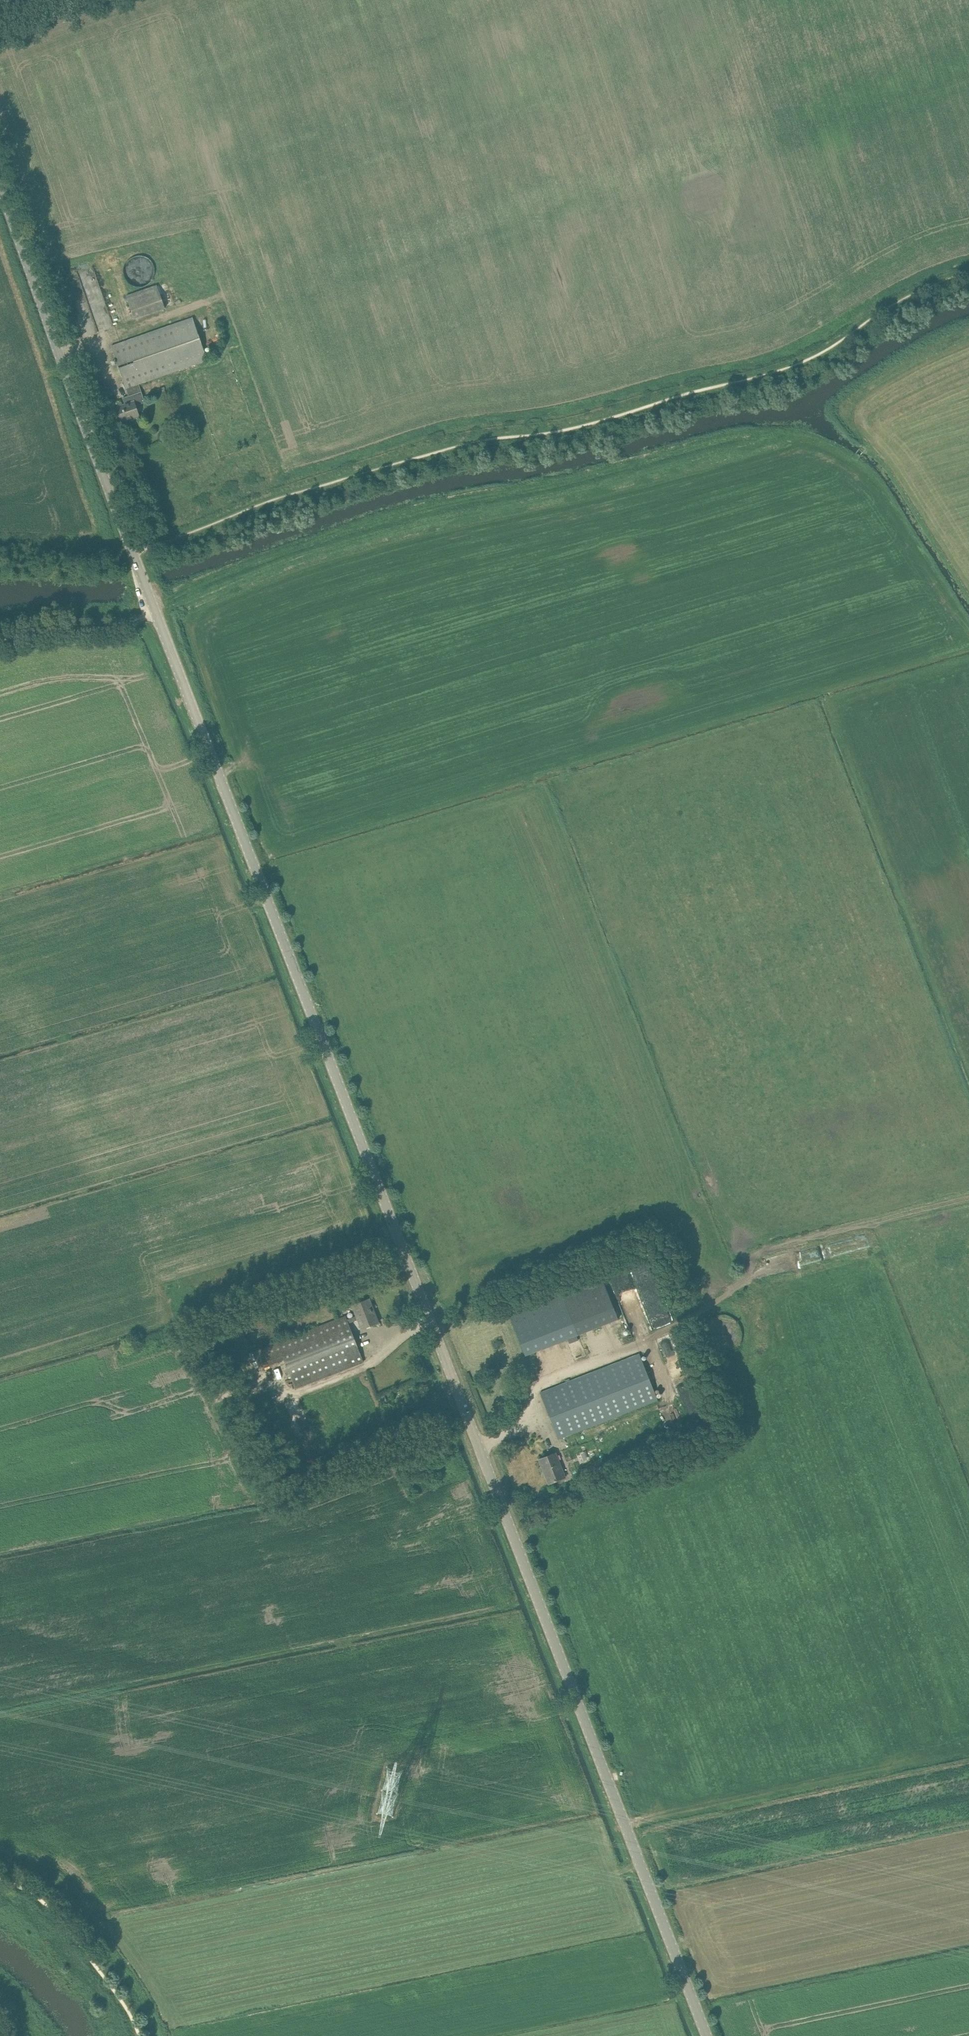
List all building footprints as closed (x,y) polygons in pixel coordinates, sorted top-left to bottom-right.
[(121,298),(129,319),(163,307),(156,286),(121,298)] [(139,383),(207,359),(193,318),(111,346),(126,389),(129,396),(128,396),(131,403),(115,408),(120,423),(139,417),(136,406),(145,403),(139,383)] [(167,394),(165,386),(158,388),(161,396),(167,394)] [(127,448),(136,450),(137,438),(128,437),(127,448)] [(561,1286),(509,1306),(524,1346),(576,1325),(561,1286)] [(364,1361),(349,1323),(358,1320),(362,1329),(378,1322),(376,1323),(370,1308),(373,1308),(369,1299),(352,1306),(357,1316),(347,1320),(346,1317),(253,1353),(259,1368),(283,1358),(295,1388),(364,1361)] [(576,1335),(568,1339),(569,1343),(578,1340),(576,1335)] [(658,1400),(640,1353),(540,1392),(558,1439),(658,1400)] [(566,1477),(556,1453),(539,1459),(544,1471),(545,1470),(551,1483),(566,1477)] [(594,1469),(596,1476),(603,1473),(601,1467),(594,1469)]
